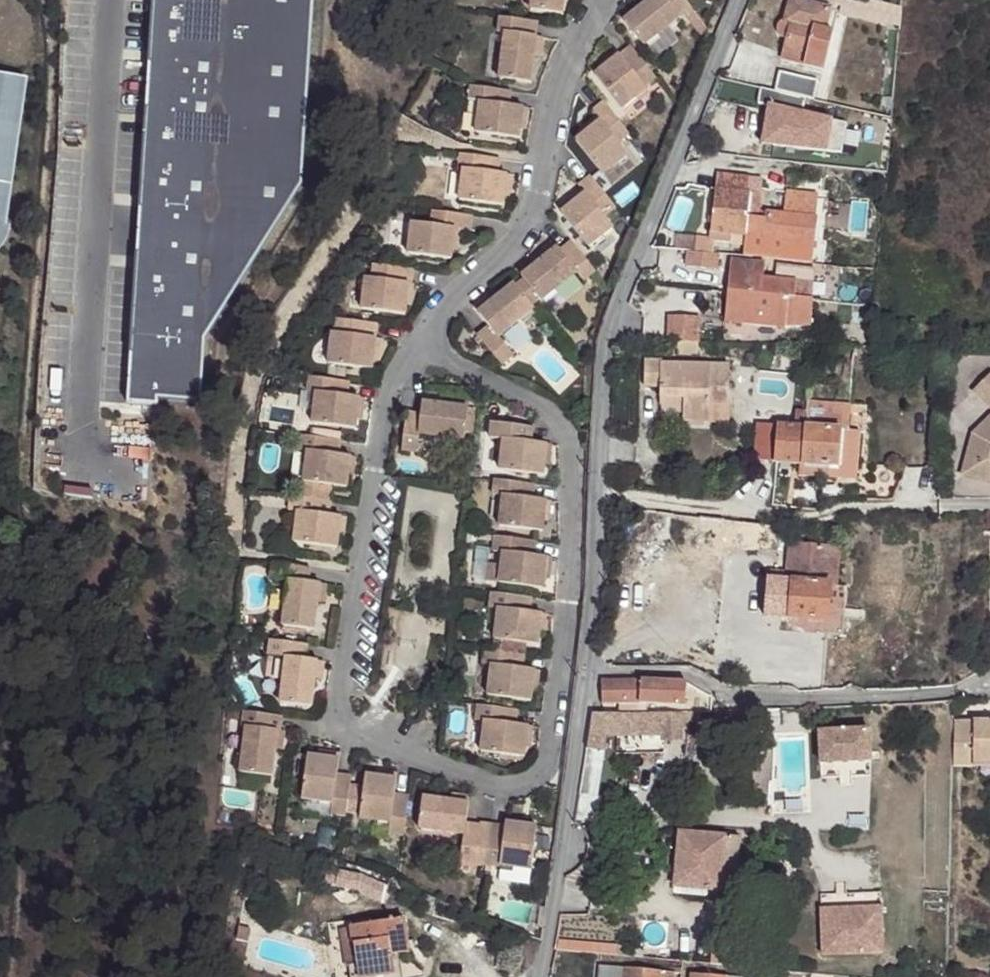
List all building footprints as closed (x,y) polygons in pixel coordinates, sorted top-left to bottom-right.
[(127,407),(157,409),(158,402),(200,405),(206,343),(306,191),(321,0),(152,0),(127,407)] [(531,11),(563,15),(565,0),(533,0),(531,11)] [(680,19),(665,0),(653,0),(648,4),(626,22),(645,48),(680,19)] [(693,9),(686,0),(665,0),(680,19),(685,15),(693,9)] [(785,21),(779,23),(777,30),(780,37),(787,41),(782,60),(816,69),(826,28),(832,8),(799,0),(790,0),(785,21)] [(900,7),(872,0),(823,0),(841,5),(840,9),(898,24),(900,7)] [(709,30),(693,9),(685,15),(701,36),(709,30)] [(537,25),(499,20),(497,35),(504,35),(535,38),(537,25)] [(835,30),(826,28),(816,69),(824,71),(835,30)] [(535,38),(504,35),(498,80),(530,84),(533,55),(535,38)] [(645,89),(658,80),(632,48),(620,57),(645,89)] [(603,71),(620,57),(617,54),(600,67),(603,71)] [(648,92),(645,89),(620,57),(603,71),(596,78),(623,111),(648,92)] [(779,72),(775,89),(812,98),(816,80),(779,72)] [(2,241),(7,226),(2,225),(23,79),(0,75),(0,245),(2,241)] [(508,106),(511,93),(471,87),(469,102),(480,103),(508,106)] [(803,98),(760,88),(757,102),(769,104),(762,141),(840,151),(845,123),(801,113),(803,98)] [(892,99),(882,98),(881,108),(890,109),(892,99)] [(508,106),(480,103),(476,135),(518,140),(520,129),(522,110),(523,108),(508,106)] [(618,145),(631,135),(606,103),(593,113),(598,119),(602,124),(618,145)] [(602,124),(598,119),(579,132),(584,137),(602,124)] [(628,158),(618,145),(602,124),(584,137),(577,143),(604,177),(628,158)] [(500,162),(459,157),(458,170),(463,170),(498,175),(500,162)] [(498,175),(463,170),(459,201),(501,208),(503,197),(505,177),(506,175),(498,175)] [(717,174),(710,237),(697,236),(696,241),(695,252),(714,254),(715,242),(731,243),(732,234),(746,236),(745,248),(737,247),(736,256),(780,261),(782,240),(815,244),(818,219),(815,218),(817,197),(786,194),(784,215),(766,213),(766,219),(758,218),(759,212),(760,194),(747,193),(749,178),(717,174)] [(606,219),(617,210),(591,178),(580,188),(583,192),(587,196),(606,219)] [(587,196),(583,192),(565,205),(570,210),(587,196)] [(614,229),(606,219),(587,196),(570,210),(563,217),(590,249),(614,229)] [(473,218),(432,213),(430,227),(454,230),(460,231),(471,232),(473,218)] [(454,230),(430,227),(411,225),(407,256),(450,261),(451,252),(454,230)] [(457,252),(460,231),(454,230),(451,252),(457,252)] [(684,240),(683,251),(695,252),(696,241),(684,240)] [(585,283),(597,273),(572,242),(559,252),(577,274),(585,283)] [(539,255),(543,261),(556,250),(551,245),(539,255)] [(541,303),(577,274),(559,252),(557,249),(556,250),(543,261),(521,278),(523,281),(538,303),(541,303)] [(687,253),(686,267),(717,270),(718,256),(687,253)] [(732,260),(728,292),(813,300),(814,284),(763,279),(765,264),(732,260)] [(412,272),(373,266),(371,281),(407,286),(411,286),(412,272)] [(407,286),(371,281),(365,280),(362,311),(404,315),(405,306),(407,286)] [(517,287),(533,307),(538,303),(523,281),(517,287)] [(499,340),(535,310),(533,307),(517,287),(516,285),(493,304),(479,315),(490,328),(499,340)] [(728,292),(725,322),(784,328),(784,326),(811,326),(813,300),(728,292)] [(479,315),(493,304),(486,296),(473,308),(479,315)] [(669,317),(668,341),(678,342),(678,355),(691,355),(691,354),(698,354),(699,318),(669,317)] [(376,326),(336,321),(334,334),(375,339),(376,326)] [(514,359),(499,340),(490,328),(478,337),(502,368),(514,359)] [(375,339),(334,334),(332,334),(328,365),(372,371),(373,360),(375,340),(375,339)] [(645,361),(645,387),(660,388),(660,398),(683,398),(683,407),(683,421),(709,422),(710,405),(729,406),(729,365),(662,364),(662,361),(645,361)] [(989,408),(989,373),(973,391),(989,408)] [(348,383),(308,379),(307,393),(315,394),(347,397),(348,383)] [(347,397),(315,394),(311,425),(354,430),(356,420),(358,400),(358,399),(347,397)] [(660,398),(660,406),(683,407),(683,398),(660,398)] [(358,400),(356,420),(362,420),(364,401),(358,400)] [(421,414),(419,435),(464,440),(465,433),(467,416),(468,409),(439,405),(422,404),(421,414)] [(710,405),(709,422),(728,422),(729,406),(710,405)] [(753,461),(802,465),(805,428),(806,414),(796,412),(794,427),(788,427),(757,425),(753,461)] [(421,414),(406,413),(402,452),(417,453),(419,435),(421,414)] [(806,414),(805,428),(842,431),(843,416),(806,414)] [(474,417),(467,416),(465,433),(472,433),(474,417)] [(962,474),(989,482),(989,480),(989,417),(973,434),(962,474)] [(503,440),(531,443),(532,428),(492,424),(490,438),(503,440)] [(805,428),(802,465),(801,477),(856,482),(859,432),(842,431),(805,428)] [(341,442),(300,437),(299,451),(308,452),(339,455),(341,442)] [(544,465),(547,446),(546,444),(531,443),(503,440),(499,471),(543,476),(544,465)] [(308,452),(305,483),(333,486),(347,488),(348,478),(350,458),(350,457),(339,455),(308,452)] [(356,458),(350,458),(348,478),(353,479),(356,458)] [(534,487),(494,482),(492,495),(503,497),(533,500),(534,487)] [(328,516),(330,502),(302,498),(291,497),(289,511),(297,512),(328,516)] [(545,501),(533,500),(503,497),(499,527),(542,532),(543,522),(545,501)] [(328,516),(297,512),(294,544),(336,549),(338,539),(341,519),(341,518),(328,516)] [(659,514),(655,541),(671,543),(672,528),(674,515),(659,514)] [(672,528),(699,529),(700,518),(674,515),(672,528)] [(700,518),(699,529),(698,535),(722,539),(724,521),(700,518)] [(744,524),(741,547),(764,549),(767,527),(757,525),(744,524)] [(698,535),(697,547),(720,550),(722,539),(698,535)] [(534,557),(535,542),(495,538),(493,553),(503,554),(534,557)] [(789,545),(786,580),(767,578),(764,617),(833,623),(845,624),(848,586),(837,586),(830,585),(830,551),(789,545)] [(840,549),(830,551),(830,585),(837,586),(840,549)] [(546,558),(534,557),(503,554),(501,568),(499,585),(542,589),(543,579),(546,559),(546,558)] [(551,560),(546,559),(543,579),(549,579),(551,560)] [(308,583),(310,568),(272,563),(269,578),(288,580),(308,583)] [(499,585),(501,568),(491,567),(489,583),(499,585)] [(754,578),(750,616),(764,617),(767,578),(754,578)] [(308,583),(288,580),(281,627),(313,630),(316,602),(318,586),(319,584),(308,583)] [(325,586),(318,586),(316,602),(323,603),(325,586)] [(529,613),(531,598),(489,594),(488,609),(498,610),(529,613)] [(541,615),(529,613),(498,610),(493,641),(526,645),(537,646),(539,637),(541,615)] [(525,655),(526,645),(493,641),(492,651),(525,655)] [(307,647),(273,643),(271,656),(285,658),(305,660),(307,647)] [(492,651),(484,650),(482,666),(491,667),(523,670),(525,655),(492,651)] [(305,660),(285,658),(279,703),(311,707),(314,679),(316,662),(316,661),(305,660)] [(316,662),(314,679),(322,680),(323,663),(316,662)] [(534,671),(523,670),(491,667),(487,697),(531,702),(531,692),(534,673),(534,671)] [(688,683),(641,681),(601,681),(601,704),(640,704),(685,706),(688,683)] [(515,726),(517,711),(477,706),(475,721),(485,722),(515,726)] [(281,718),(243,713),(241,728),(245,728),(276,733),(279,732),(281,718)] [(680,713),(592,713),(579,795),(596,798),(606,736),(643,736),(643,743),(664,743),(664,740),(682,740),(681,730),(687,730),(688,713),(680,713)] [(954,721),(953,767),(973,766),(973,760),(989,761),(989,721),(954,721)] [(527,727),(515,726),(485,722),(481,753),(523,758),(524,749),(527,729),(527,727)] [(276,733),(245,728),(239,774),(270,777),(274,748),(276,733)] [(533,730),(527,729),(524,749),(530,749),(533,730)] [(829,740),(820,740),(821,763),(871,762),(870,730),(829,732),(829,740)] [(283,733),(279,732),(276,733),(274,748),(282,749),(283,733)] [(829,732),(820,732),(820,740),(829,740),(829,732)] [(301,800),(333,804),(336,776),(339,761),(337,760),(316,759),(307,757),(301,800)] [(376,772),(375,778),(395,781),(396,776),(376,772)] [(331,816),(345,818),(346,814),(351,786),(352,778),(336,776),(333,804),(331,816)] [(359,820),(390,824),(394,794),(395,781),(375,778),(365,777),(364,788),(360,816),(359,820)] [(360,816),(364,788),(351,786),(346,814),(360,816)] [(388,836),(403,838),(409,797),(394,794),(390,824),(388,836)] [(596,798),(579,795),(575,820),(597,824),(601,798),(596,798)] [(452,796),(450,802),(467,804),(467,798),(452,796)] [(418,830),(463,836),(464,836),(466,825),(468,804),(467,804),(450,802),(422,799),(418,830)] [(459,863),(475,865),(480,826),(466,825),(464,836),(463,836),(459,863)] [(475,865),(485,866),(491,827),(480,825),(480,826),(475,865)] [(505,828),(500,869),(509,869),(531,871),(536,830),(536,828),(526,827),(506,825),(505,828)] [(485,866),(485,867),(500,869),(505,828),(491,827),(485,866)] [(741,837),(679,832),(674,889),(735,894),(741,837)] [(569,878),(566,878),(565,881),(604,892),(613,866),(585,863),(578,871),(569,878)] [(360,873),(338,865),(334,886),(358,892),(360,873)] [(360,873),(358,892),(376,902),(381,892),(375,879),(360,873)] [(822,919),(824,955),(884,953),(882,907),(847,908),(847,918),(822,919)] [(847,908),(822,909),(822,919),(847,918),(847,908)] [(78,911),(76,924),(79,929),(84,930),(88,927),(91,912),(78,911)] [(404,946),(403,940),(401,922),(349,929),(352,963),(355,976),(368,976),(391,974),(389,954),(388,948),(404,946)] [(237,926),(234,941),(245,943),(248,928),(237,926)] [(352,963),(349,929),(340,930),(345,964),(352,963)] [(405,952),(404,946),(388,948),(389,954),(397,953),(405,952)] [(581,953),(571,951),(570,962),(580,963),(581,953)] [(389,954),(391,974),(368,976),(399,976),(397,953),(389,954)] [(352,963),(345,964),(347,976),(355,976),(352,963)] [(600,966),(599,976),(672,976),(672,973),(600,966)]
